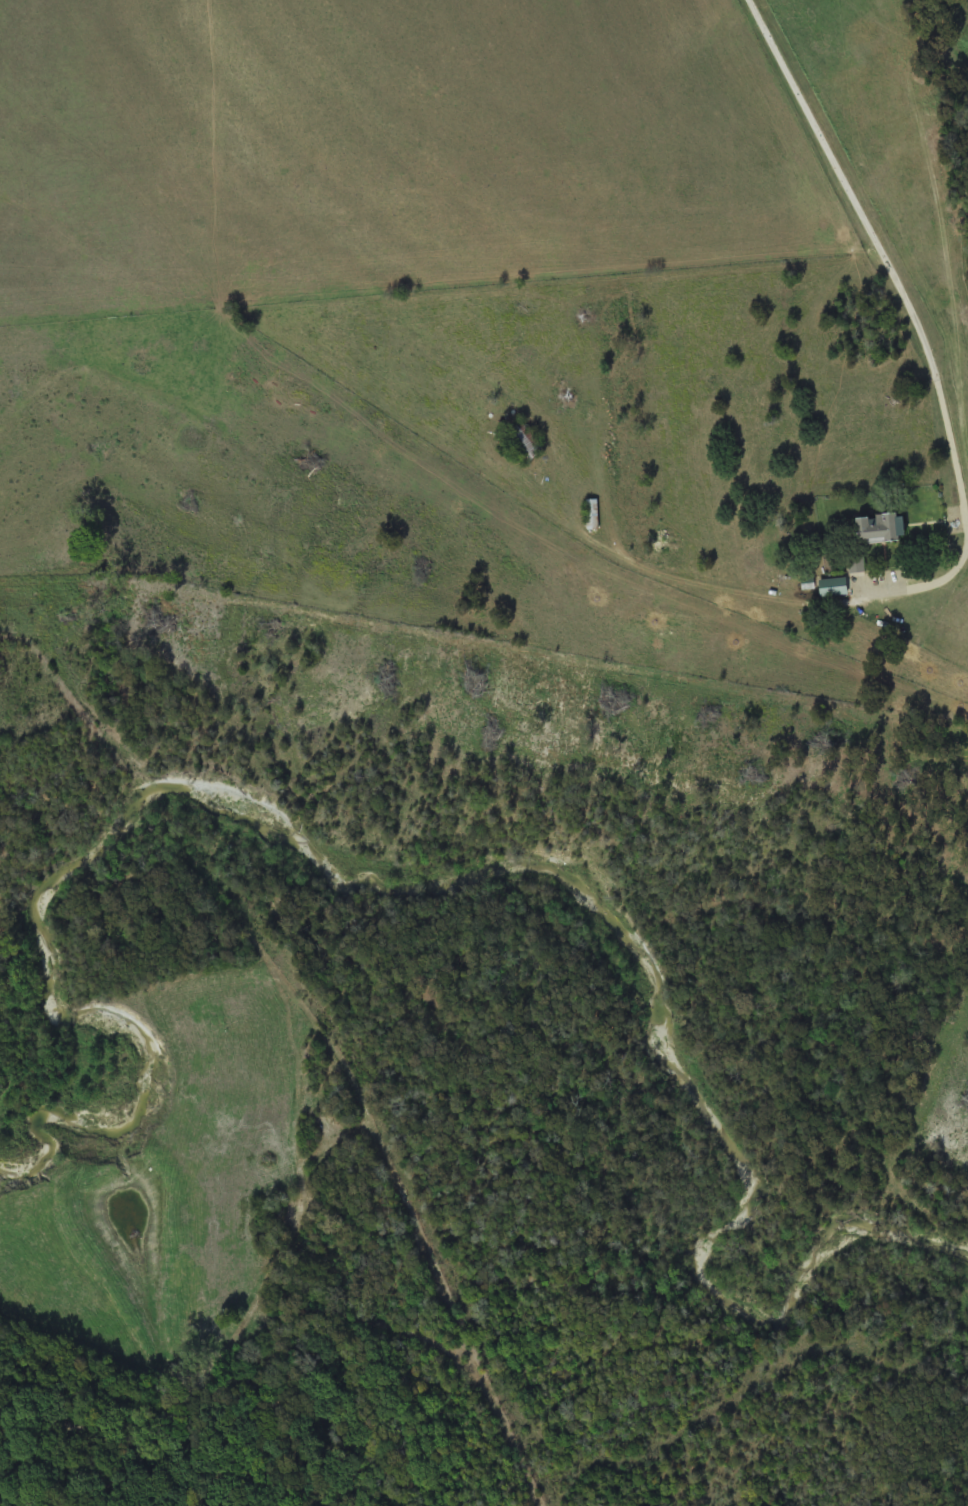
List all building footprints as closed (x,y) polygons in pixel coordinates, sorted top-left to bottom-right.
[(544,451),(521,423),(504,437),(526,465),(544,451)] [(599,529),(599,498),(588,498),(588,529),(599,529)] [(903,514),(859,518),(861,544),(905,541),(903,514)] [(821,597),(849,594),(847,576),(819,580),(821,597)]
